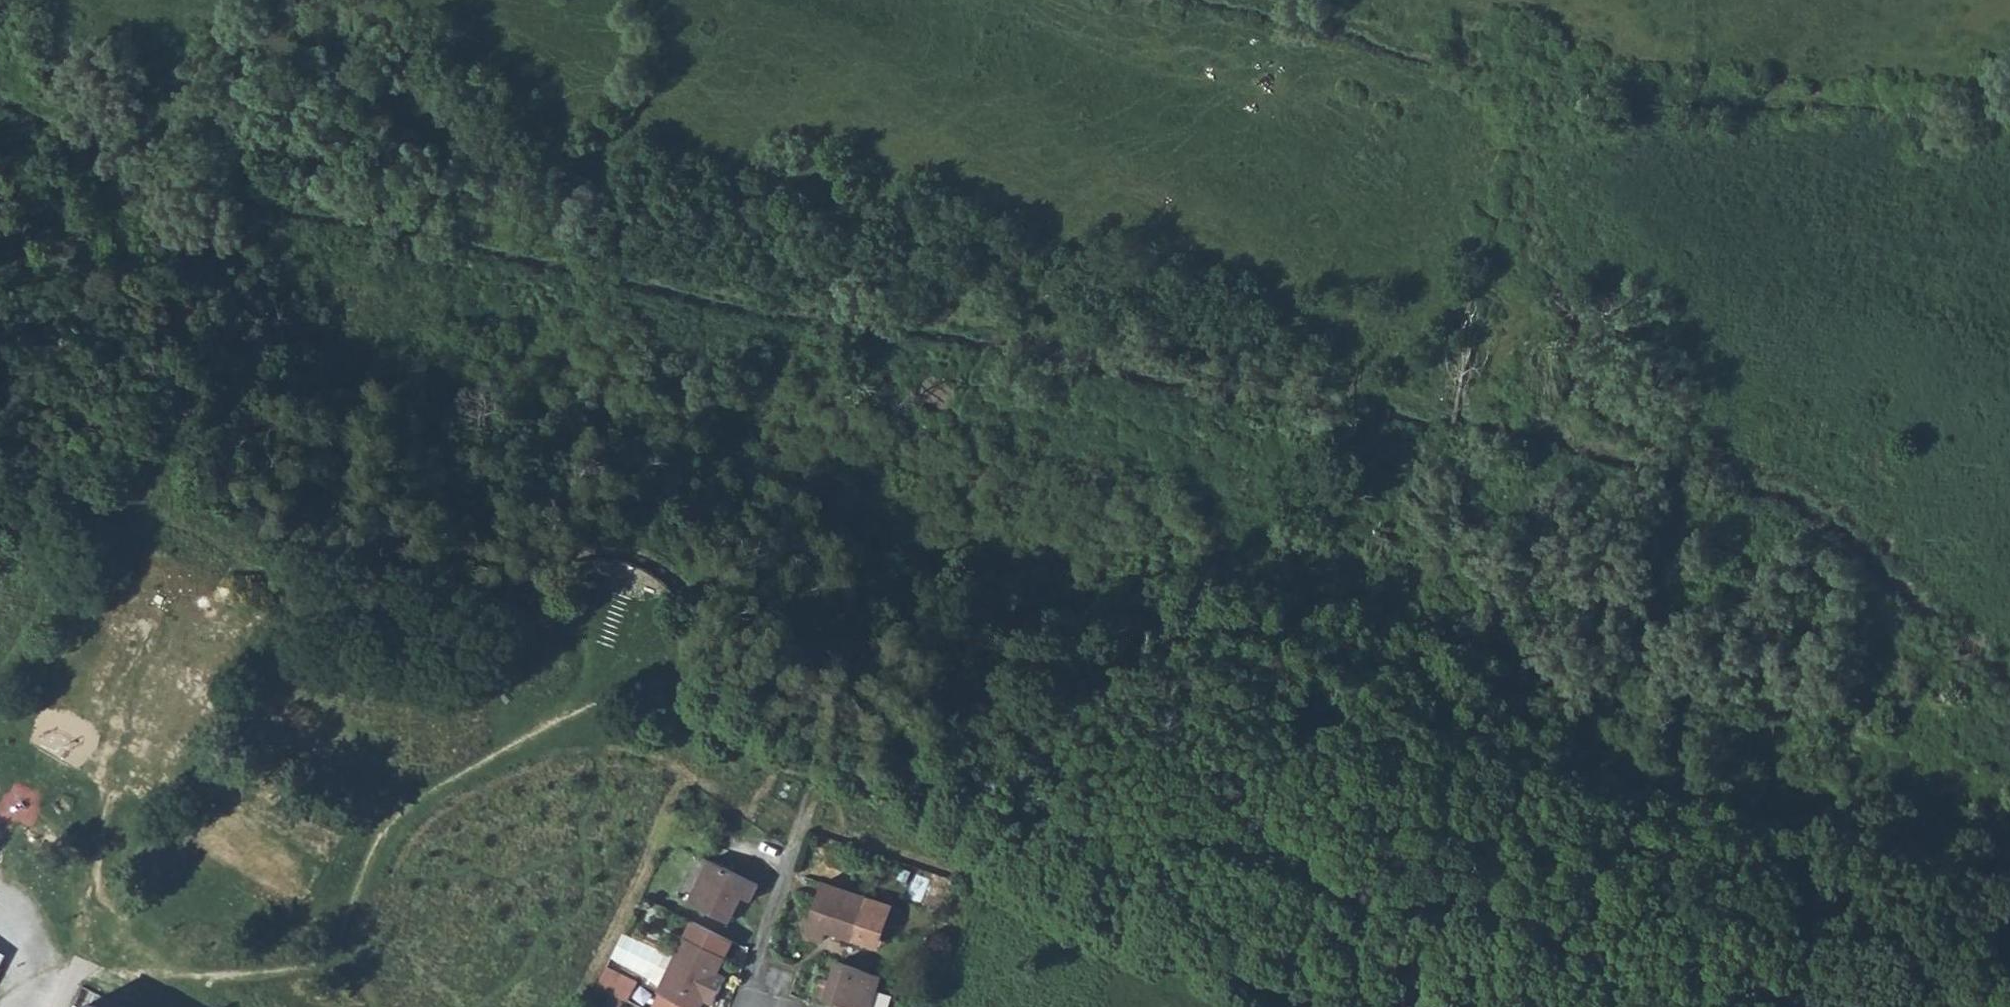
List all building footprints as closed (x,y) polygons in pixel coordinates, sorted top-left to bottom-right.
[(710,857),(687,899),(726,921),(740,896),(734,892),(742,875),(710,857)] [(882,902),(821,882),(804,934),(822,939),(824,930),(868,945),(882,902)] [(892,905),(882,902),(868,945),(877,947),(892,905)] [(702,998),(711,1002),(725,975),(716,971),(732,940),(692,919),(656,991),(658,993),(650,1006),(698,1006),(702,998)] [(840,956),(833,977),(823,974),(817,992),(836,999),(833,1006),(870,1006),(883,971),(854,961),(840,956)] [(606,966),(597,984),(627,999),(636,982),(606,966)] [(876,1006),(891,1006),(894,992),(879,989),(876,1006)] [(88,1005),(93,1006),(124,1006),(95,993),(88,1005)]
